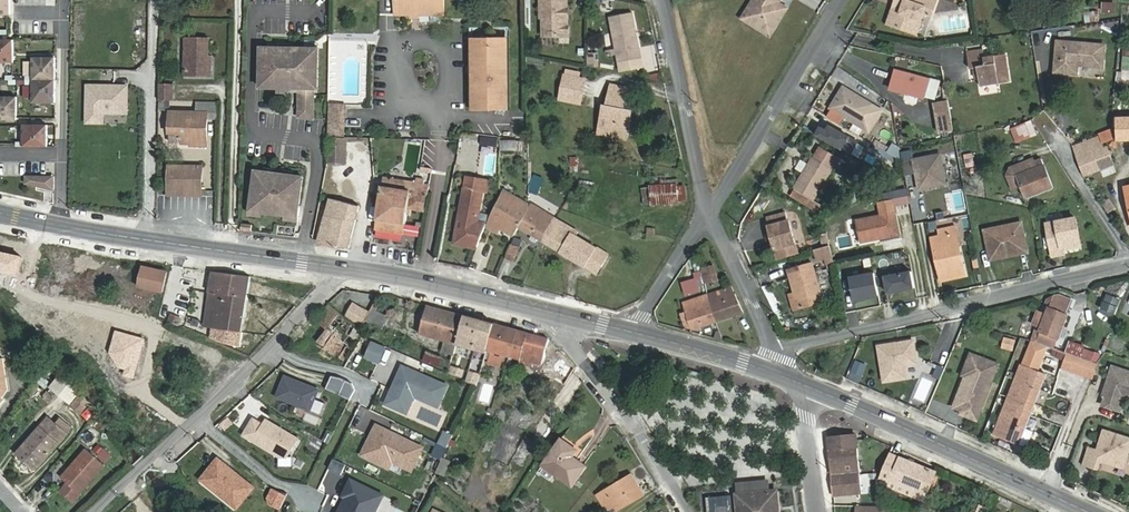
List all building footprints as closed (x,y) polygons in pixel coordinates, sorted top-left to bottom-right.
[(10,15),(11,0),(0,0),(0,15),(10,15)] [(396,14),(444,14),(443,0),(396,0),(396,14)] [(567,33),(569,31),(569,27),(567,26),(567,18),(563,15),(563,12),(566,8),(566,0),(541,0),(541,18),(543,18),(544,36),(567,36),(567,33)] [(743,19),(755,26),(760,17),(753,12),(761,0),(755,0),(743,19)] [(753,12),(760,17),(755,26),(771,36),(787,9),(778,3),(780,0),(761,0),(753,12)] [(896,27),(916,34),(924,12),(932,15),(937,0),(905,0),(896,27)] [(1101,1),(1100,12),(1114,13),(1115,2),(1101,1)] [(1097,10),(1082,12),(1084,23),(1098,21),(1097,10)] [(641,58),(633,13),(610,17),(619,63),(641,58)] [(205,77),(206,56),(208,56),(209,38),(186,38),(186,76),(205,77)] [(507,38),(473,38),(474,110),(508,110),(507,38)] [(0,39),(0,63),(14,63),(14,39),(0,39)] [(1105,45),(1057,42),(1055,72),(1077,74),(1078,65),(1103,67),(1105,45)] [(322,47),(261,46),(260,90),(279,90),(279,94),(292,94),(292,90),(298,90),(298,118),(316,121),(316,91),(321,91),(322,47)] [(983,49),(967,51),(970,69),(974,69),(978,68),(979,78),(981,86),(1011,81),(1007,54),(985,57),(983,49)] [(600,52),(589,52),(589,67),(600,67),(600,52)] [(1119,68),(1128,69),(1128,56),(1121,55),(1119,68)] [(57,58),(31,58),(32,81),(57,81),(57,58)] [(895,69),(890,88),(905,92),(917,96),(935,100),(940,81),(895,69)] [(1119,80),(1128,80),(1128,70),(1119,70),(1119,80)] [(564,75),(561,91),(568,93),(582,96),(585,80),(564,75)] [(57,81),(32,81),(32,103),(57,103),(57,81)] [(175,83),(159,82),(159,98),(175,99),(175,83)] [(86,84),(86,124),(105,124),(105,114),(129,115),(129,84),(86,84)] [(628,88),(612,85),(607,107),(604,106),(600,130),(627,135),(632,112),(624,110),(628,88)] [(831,108),(875,135),(888,115),(844,87),(831,108)] [(903,97),(905,101),(912,103),(916,101),(917,96),(905,92),(903,97)] [(17,96),(0,96),(0,121),(17,121),(17,96)] [(948,100),(934,103),(940,133),(953,130),(948,100)] [(330,109),(329,136),(344,137),(345,110),(330,109)] [(208,113),(170,112),(170,133),(178,133),(181,144),(207,144),(208,113)] [(1118,114),(1118,140),(1128,140),(1128,114),(1118,114)] [(1008,128),(1015,144),(1036,135),(1030,119),(1008,128)] [(818,123),(812,138),(859,157),(865,142),(818,123)] [(48,125),(23,125),(23,147),(48,147),(48,125)] [(1101,134),(1104,140),(1112,136),(1110,131),(1101,134)] [(1073,146),(1083,175),(1088,174),(1114,164),(1108,147),(1105,148),(1100,136),(1073,146)] [(524,151),(525,140),(502,139),(501,151),(524,151)] [(329,140),(329,162),(344,162),(345,140),(329,140)] [(8,177),(8,148),(0,148),(0,177),(8,177)] [(814,157),(795,189),(813,200),(832,168),(838,158),(820,148),(814,157)] [(946,164),(955,163),(954,152),(945,153),(946,164)] [(962,154),(964,168),(974,166),(972,152),(962,154)] [(940,153),(911,158),(917,191),(947,185),(940,153)] [(1030,163),(1035,161),(1034,158),(1011,167),(1007,174),(1012,189),(1021,185),(1017,175),(1032,169),(1030,163)] [(1035,161),(1030,163),(1032,169),(1017,175),(1021,185),(1026,198),(1054,187),(1043,158),(1035,161)] [(203,167),(169,166),(169,191),(202,192),(203,167)] [(250,217),(264,218),(264,215),(286,218),(286,221),(300,223),(306,176),(256,170),(250,217)] [(539,194),(544,177),(534,174),(529,191),(539,194)] [(424,211),(426,195),(428,196),(429,186),(424,185),(425,180),(417,179),(416,184),(384,179),(377,219),(378,220),(376,229),(404,233),(408,209),(424,211)] [(478,223),(484,183),(467,180),(456,242),(477,250),(487,227),(478,223)] [(866,187),(858,182),(852,190),(861,196),(866,187)] [(676,185),(643,187),(644,205),(678,202),(676,185)] [(906,188),(892,191),(895,206),(909,203),(906,188)] [(790,196),(809,207),(813,200),(795,189),(790,196)] [(529,209),(529,204),(504,190),(490,218),(498,223),(495,227),(501,230),(502,229),(514,236),(519,227),(529,209)] [(350,248),(350,245),(360,206),(332,199),(328,215),(326,215),(319,241),(350,248)] [(855,219),(859,244),(900,236),(893,199),(876,202),(878,215),(855,219)] [(542,241),(555,219),(531,205),(529,209),(519,227),(542,241)] [(769,226),(788,221),(786,213),(767,218),(769,226)] [(1047,224),(1053,256),(1064,254),(1063,250),(1081,246),(1076,218),(1047,224)] [(576,236),(578,233),(555,219),(542,241),(560,251),(597,274),(609,256),(576,236)] [(769,226),(775,249),(795,244),(788,221),(769,226)] [(1022,222),(984,230),(989,255),(1018,249),(1019,254),(1028,253),(1022,222)] [(253,225),(242,223),(241,231),(252,232),(253,225)] [(955,224),(936,229),(938,235),(929,237),(939,283),(967,277),(955,224)] [(512,244),(505,260),(513,263),(519,247),(512,244)] [(830,245),(814,250),(816,260),(824,258),(825,263),(833,261),(830,245)] [(824,302),(812,262),(788,269),(800,309),(824,302)] [(700,268),(704,284),(718,280),(714,264),(700,268)] [(162,292),(167,272),(143,268),(139,287),(162,292)] [(909,271),(882,276),(885,294),(913,289),(909,271)] [(211,337),(238,346),(249,277),(213,272),(209,304),(215,305),(211,337)] [(695,274),(698,285),(703,284),(700,272),(695,274)] [(847,277),(852,302),(877,297),(872,272),(847,277)] [(716,322),(744,313),(732,287),(707,295),(716,322)] [(707,295),(683,303),(686,313),(691,330),(716,322),(707,295)] [(1054,296),(1051,307),(1049,306),(1039,333),(1037,332),(1033,342),(1046,347),(1054,350),(1073,301),(1060,295),(1054,296)] [(369,310),(353,301),(345,315),(361,325),(369,310)] [(381,304),(376,301),(372,307),(377,310),(381,304)] [(318,342),(345,362),(362,330),(331,305),(318,322),(327,330),(318,342)] [(482,372),(487,353),(488,351),(494,324),(465,316),(427,306),(419,334),(476,350),(470,369),(482,372)] [(382,328),(388,317),(373,310),(368,321),(382,328)] [(848,313),(849,326),(858,325),(856,312),(848,313)] [(172,315),(170,320),(179,324),(181,319),(172,315)] [(127,377),(141,329),(110,320),(102,349),(111,352),(106,370),(127,377)] [(494,324),(488,351),(491,352),(488,364),(502,367),(505,356),(510,357),(518,330),(494,324)] [(549,339),(518,330),(510,357),(520,360),(518,364),(531,368),(532,363),(542,365),(549,339)] [(1002,336),(999,348),(1012,351),(1014,339),(1002,336)] [(915,339),(880,346),(887,380),(906,377),(903,362),(918,359),(915,339)] [(378,363),(385,347),(372,341),(365,357),(378,363)] [(1046,347),(1033,342),(996,436),(1018,445),(1024,429),(1046,374),(1037,371),(1046,347)] [(424,362),(438,368),(442,359),(427,353),(424,362)] [(982,358),(971,354),(966,367),(977,371),(982,358)] [(1097,363),(1066,354),(1062,368),(1092,378),(1097,363)] [(9,388),(4,357),(0,357),(0,401),(9,388)] [(977,371),(966,367),(962,376),(965,377),(953,408),(961,411),(960,415),(977,421),(999,365),(982,358),(977,371)] [(866,365),(855,360),(850,372),(861,377),(866,365)] [(403,367),(387,405),(407,414),(415,397),(428,403),(429,401),(440,405),(448,387),(403,367)] [(1103,405),(1120,411),(1127,389),(1128,390),(1128,372),(1113,367),(1104,395),(1106,396),(1103,405)] [(556,392),(569,399),(580,377),(567,371),(556,392)] [(861,377),(850,372),(847,379),(858,383),(861,377)] [(59,373),(50,389),(74,403),(83,388),(59,373)] [(319,389),(285,376),(277,397),(310,411),(319,389)] [(36,469),(67,434),(49,418),(18,454),(36,469)] [(255,418),(245,434),(280,456),(289,456),(300,438),(268,419),(265,424),(255,418)] [(423,448),(377,425),(368,443),(375,446),(369,458),(390,468),(393,461),(412,470),(423,448)] [(1024,429),(1018,445),(1026,448),(1032,432),(1024,429)] [(829,435),(835,496),(865,493),(858,432),(829,435)] [(1081,469),(1096,473),(1098,465),(1122,472),(1128,448),(1128,439),(1105,432),(1101,433),(1095,454),(1087,451),(1081,469)] [(562,440),(544,465),(573,486),(586,467),(569,455),(573,448),(562,440)] [(368,443),(363,455),(369,458),(375,446),(368,443)] [(73,502),(105,466),(86,450),(62,478),(72,486),(70,488),(68,486),(62,492),(73,502)] [(935,473),(899,458),(890,455),(879,479),(889,484),(888,486),(924,500),(935,473)] [(223,461),(219,457),(212,466),(216,469),(223,461)] [(329,468),(342,474),(347,464),(334,458),(329,468)] [(443,458),(436,473),(444,476),(451,461),(443,458)] [(254,487),(223,461),(216,469),(212,466),(202,478),(231,502),(241,490),(247,496),(254,487)] [(640,497),(633,485),(636,483),(631,475),(598,496),(607,511),(615,506),(618,510),(640,497)] [(351,477),(343,493),(347,495),(340,509),(339,508),(337,511),(366,511),(371,502),(377,504),(382,493),(351,477)] [(231,502),(237,507),(247,496),(241,490),(231,502)] [(737,495),(739,511),(779,511),(777,491),(737,495)] [(733,495),(709,497),(710,511),(735,511),(733,495)]
